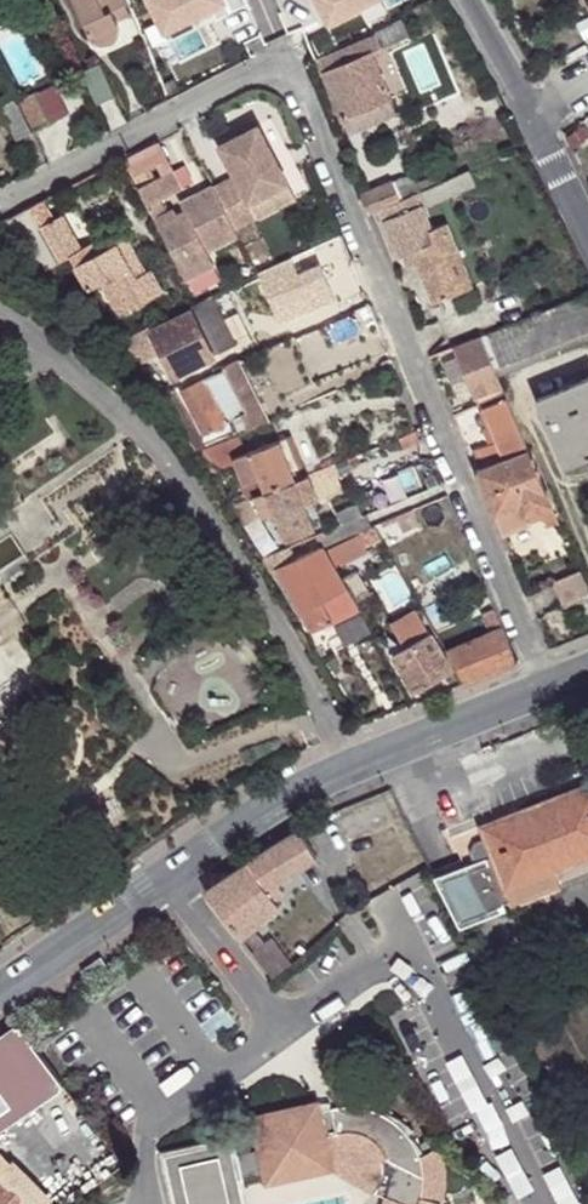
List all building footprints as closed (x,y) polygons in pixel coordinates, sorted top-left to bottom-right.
[(90,34),(93,37),(96,40),(99,42),(102,42),(106,42),(108,42),(112,41),(115,39),(117,37),(118,34),(119,32),(119,27),(118,24),(117,21),(111,9),(125,2),(124,0),(73,0),(90,34)] [(376,7),(373,0),(324,0),(318,3),(332,30),(376,7)] [(318,59),(343,118),(391,97),(374,57),(372,53),(382,48),(381,47),(410,35),(403,21),(375,33),(376,35),(318,59)] [(382,48),(372,53),(374,57),(384,52),(382,48)] [(11,92),(0,99),(0,110),(15,140),(31,132),(11,92)] [(35,92),(18,101),(33,131),(49,123),(35,92)] [(391,97),(343,118),(349,134),(398,113),(391,97)] [(214,187),(236,230),(259,219),(251,203),(289,184),(260,125),(220,145),(236,176),(214,187)] [(172,170),(139,188),(186,279),(214,265),(207,251),(238,235),(236,230),(214,187),(182,203),(186,212),(178,216),(175,210),(168,214),(161,200),(182,189),(172,170)] [(447,180),(423,190),(428,203),(476,182),(470,170),(447,180)] [(392,181),(400,200),(411,195),(403,176),(392,181)] [(363,193),(371,213),(380,209),(400,200),(392,181),(363,193)] [(259,219),(297,199),(289,184),(251,203),(259,219)] [(411,195),(400,200),(380,209),(399,256),(412,250),(433,302),(458,292),(444,257),(456,252),(444,223),(430,228),(415,194),(411,195)] [(42,199),(0,221),(0,228),(34,258),(39,255),(53,266),(70,256),(88,290),(101,282),(119,315),(162,291),(149,268),(146,270),(135,276),(116,242),(100,251),(94,254),(88,244),(80,248),(61,214),(53,219),(42,199)] [(126,237),(116,242),(135,276),(146,270),(126,237)] [(94,240),(88,244),(94,254),(100,251),(94,240)] [(444,257),(458,292),(471,287),(456,252),(444,257)] [(497,373),(587,337),(587,292),(481,337),(497,373)] [(151,331),(173,376),(214,355),(192,311),(151,331)] [(133,335),(125,341),(139,359),(148,352),(150,350),(133,335)] [(456,347),(455,347),(476,397),(502,387),(497,373),(481,337),(456,347)] [(139,359),(150,372),(158,365),(148,352),(139,359)] [(216,373),(181,391),(203,434),(240,415),(246,428),(269,419),(239,359),(223,366),(224,369),(216,373)] [(536,398),(564,466),(587,456),(587,377),(536,398)] [(192,426),(173,391),(161,398),(183,432),(192,426)] [(485,411),(497,441),(490,444),(479,448),(486,465),(527,447),(506,397),(483,406),(485,411)] [(497,441),(485,411),(482,411),(487,427),(484,428),(490,444),(497,441)] [(203,446),(192,426),(183,432),(195,451),(203,446)] [(244,453),(236,435),(201,451),(213,474),(236,464),(249,497),(253,495),(266,490),(304,475),(288,435),(244,453)] [(486,465),(479,468),(477,469),(503,533),(543,515),(547,525),(558,520),(552,504),(553,504),(547,488),(546,489),(527,447),(486,465)] [(479,448),(472,451),(479,468),(486,465),(479,448)] [(304,475),(266,490),(273,507),(287,540),(314,528),(303,505),(319,498),(308,474),(304,475)] [(273,507),(266,490),(253,495),(260,513),(273,507)] [(411,509),(397,515),(404,530),(418,524),(411,509)] [(323,545),(323,547),(357,532),(370,527),(365,514),(317,535),(323,545)] [(372,542),(380,538),(373,525),(370,527),(357,532),(358,533),(364,546),(372,542)] [(558,530),(542,537),(547,550),(562,542),(558,530)] [(358,533),(327,549),(335,567),(367,551),(364,546),(358,533)] [(290,546),(263,556),(271,571),(278,567),(312,631),(356,608),(323,547),(323,545),(296,558),(290,546)] [(553,583),(562,605),(587,594),(587,589),(580,571),(553,583)] [(460,603),(429,620),(436,633),(466,620),(460,603)] [(481,613),(490,632),(502,627),(494,607),(481,613)] [(393,654),(414,690),(452,668),(431,632),(430,632),(416,609),(391,623),(405,646),(393,654)] [(465,683),(517,662),(502,627),(490,632),(446,651),(465,683)] [(451,837),(465,864),(433,876),(460,927),(587,877),(587,783),(477,826),(451,837)] [(205,891),(240,937),(280,905),(267,889),(316,858),(298,830),(205,891)] [(63,1084),(38,1051),(19,1025),(0,1038),(0,1128),(63,1084)] [(337,1133),(348,1131),(361,1133),(375,1141),(381,1148),(386,1157),(381,1158),(382,1174),(378,1187),(374,1192),(404,1203),(438,1203),(439,1201),(431,1198),(422,1197),(423,1192),(424,1179),(424,1177),(431,1176),(428,1164),(425,1157),(421,1150),(419,1151),(414,1142),(408,1135),(413,1130),(398,1119),(396,1122),(389,1117),(383,1113),(377,1111),(377,1102),(363,1103),(363,1107),(351,1105),(341,1106),(331,1107),(318,1110),(324,1136),(337,1133)] [(316,1137),(324,1136),(318,1110),(317,1104),(311,1114),(295,1117),(285,1111),(279,1121),(269,1114),(263,1125),(253,1118),(260,1149),(266,1173),(321,1161),(316,1137)] [(295,1117),(311,1114),(317,1104),(285,1111),(295,1117)] [(159,1152),(171,1203),(249,1203),(243,1179),(237,1153),(233,1135),(159,1152)] [(324,1136),(316,1137),(321,1161),(329,1159),(324,1136)] [(243,1179),(266,1173),(260,1149),(237,1153),(243,1179)] [(321,1161),(266,1173),(268,1182),(332,1168),(329,1159),(321,1161)]
